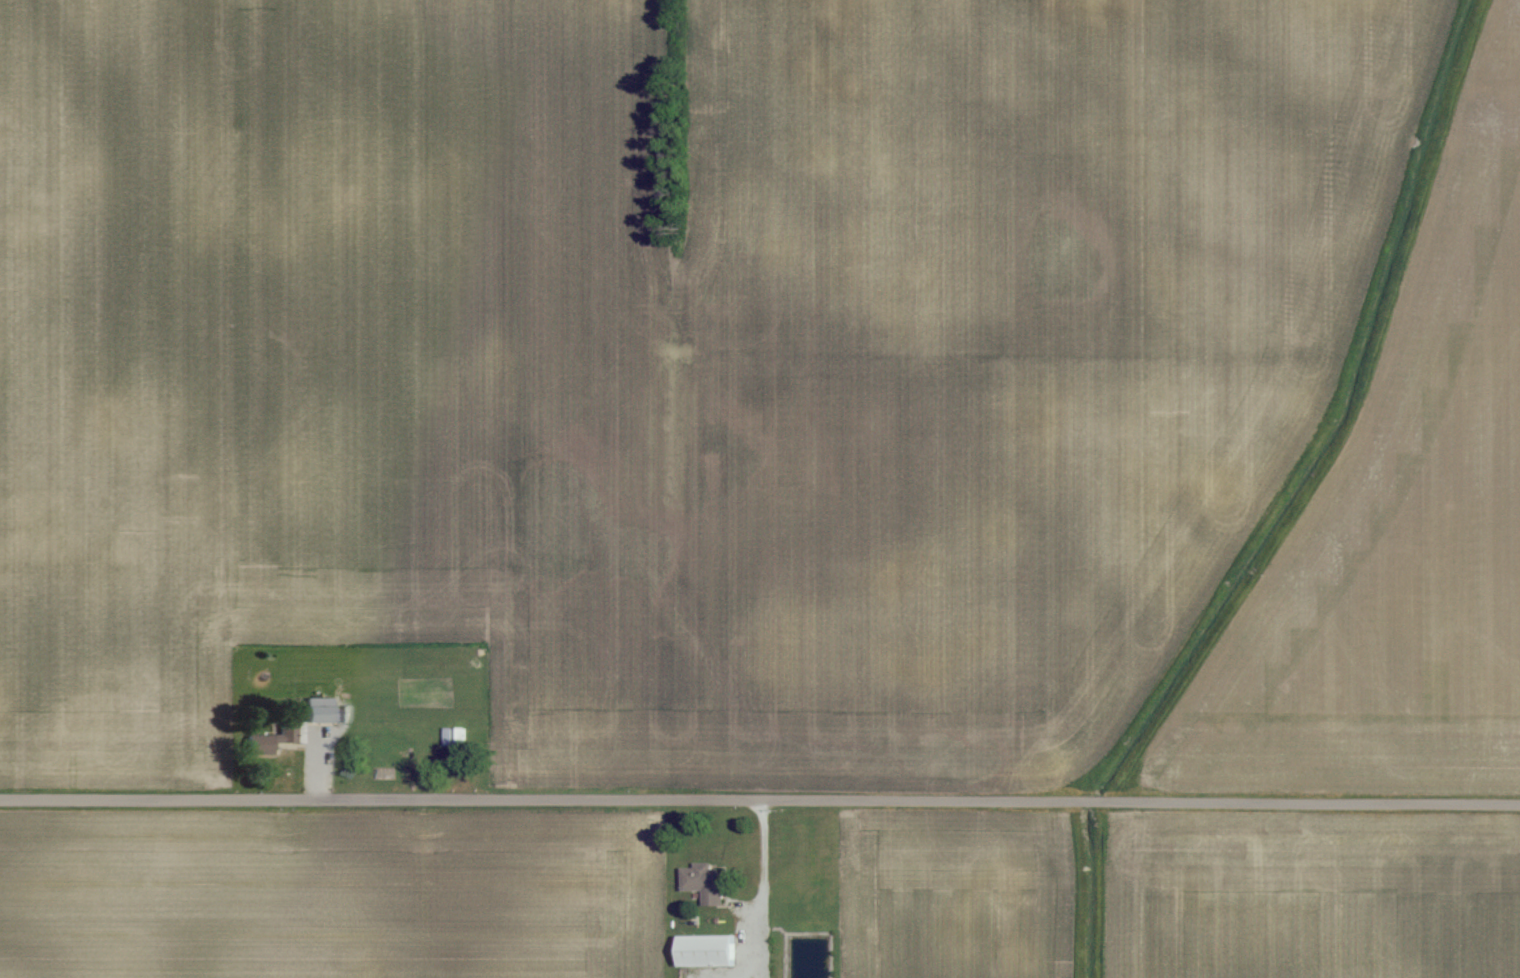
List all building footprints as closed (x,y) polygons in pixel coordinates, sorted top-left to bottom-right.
[(724,866),(696,866),(696,869),(683,869),(684,891),(706,891),(706,906),(725,905),(724,866)] [(680,937),(681,968),(736,967),(735,936),(680,937)]
